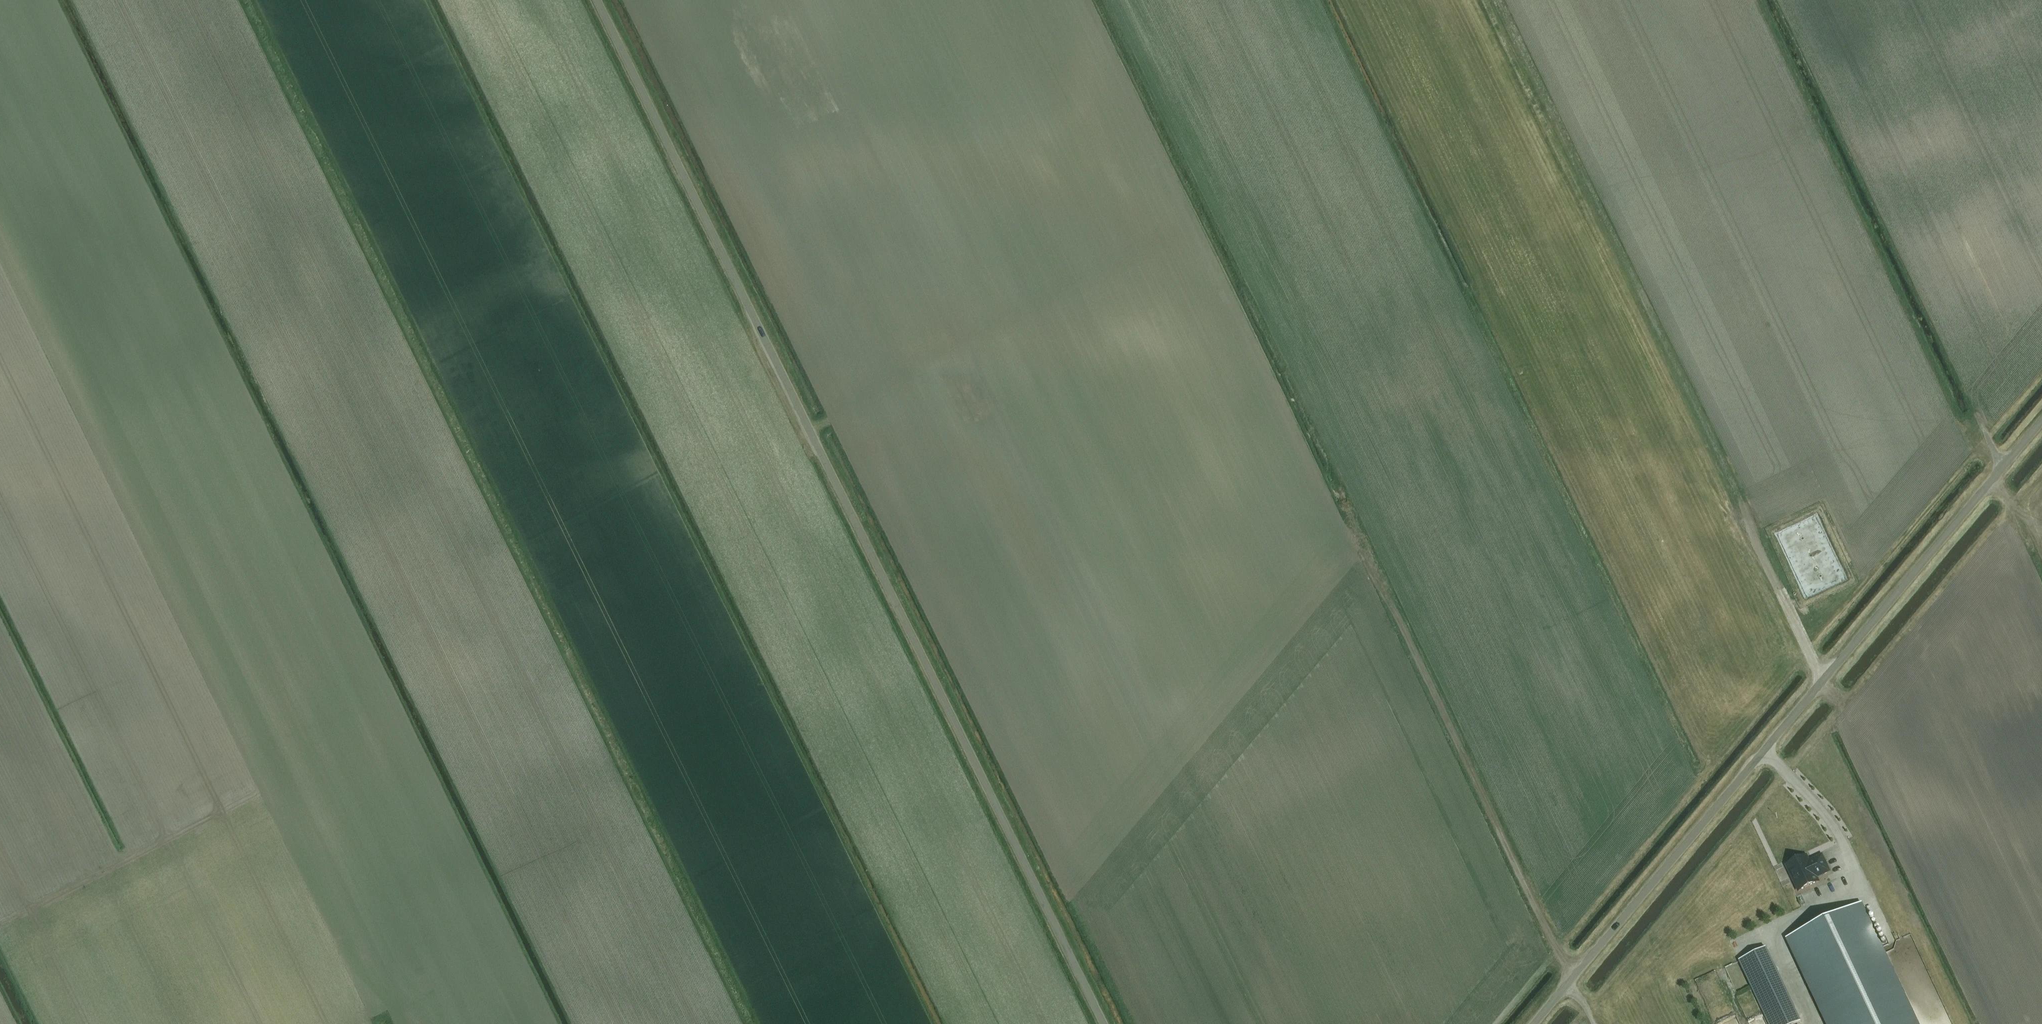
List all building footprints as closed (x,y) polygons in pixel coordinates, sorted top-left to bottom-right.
[(1806,857),(1787,866),(1799,891),(1818,882),(1814,875),(1820,872),(1822,875),(1828,872),(1822,857),(1809,863),(1806,857)] [(1788,938),(1828,1023),(1916,1023),(1860,905),(1788,938)] [(1768,1023),(1795,1023),(1800,1022),(1766,949),(1739,962),(1768,1023)] [(1743,1006),(1754,1001),(1750,992),(1739,996),(1743,1006)]
